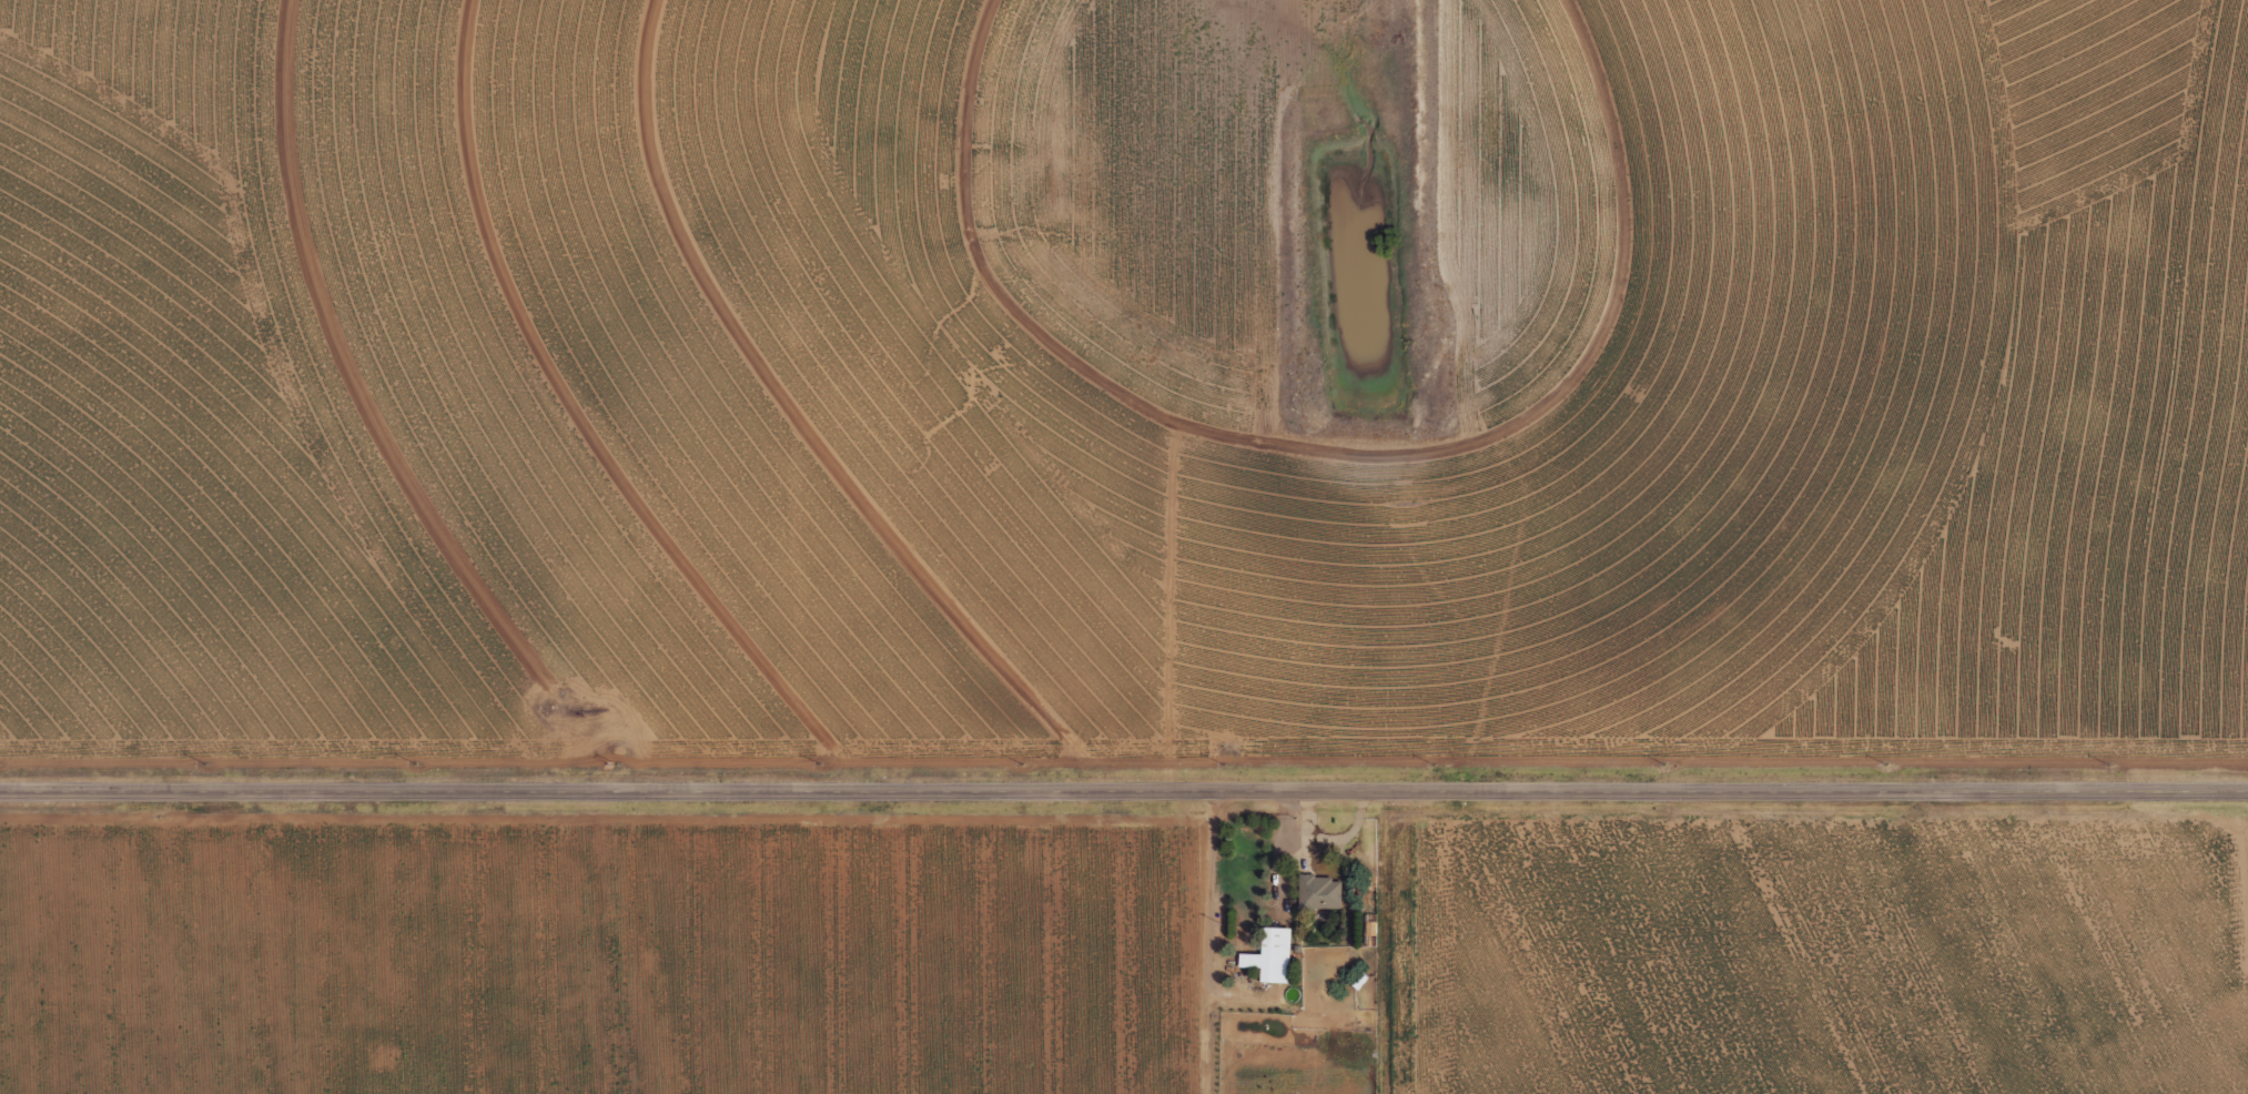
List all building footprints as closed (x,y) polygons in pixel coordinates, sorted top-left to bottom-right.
[(1289,984),(1291,928),(1265,927),(1264,955),(1239,954),(1239,967),(1261,968),(1261,983),(1289,984)]
